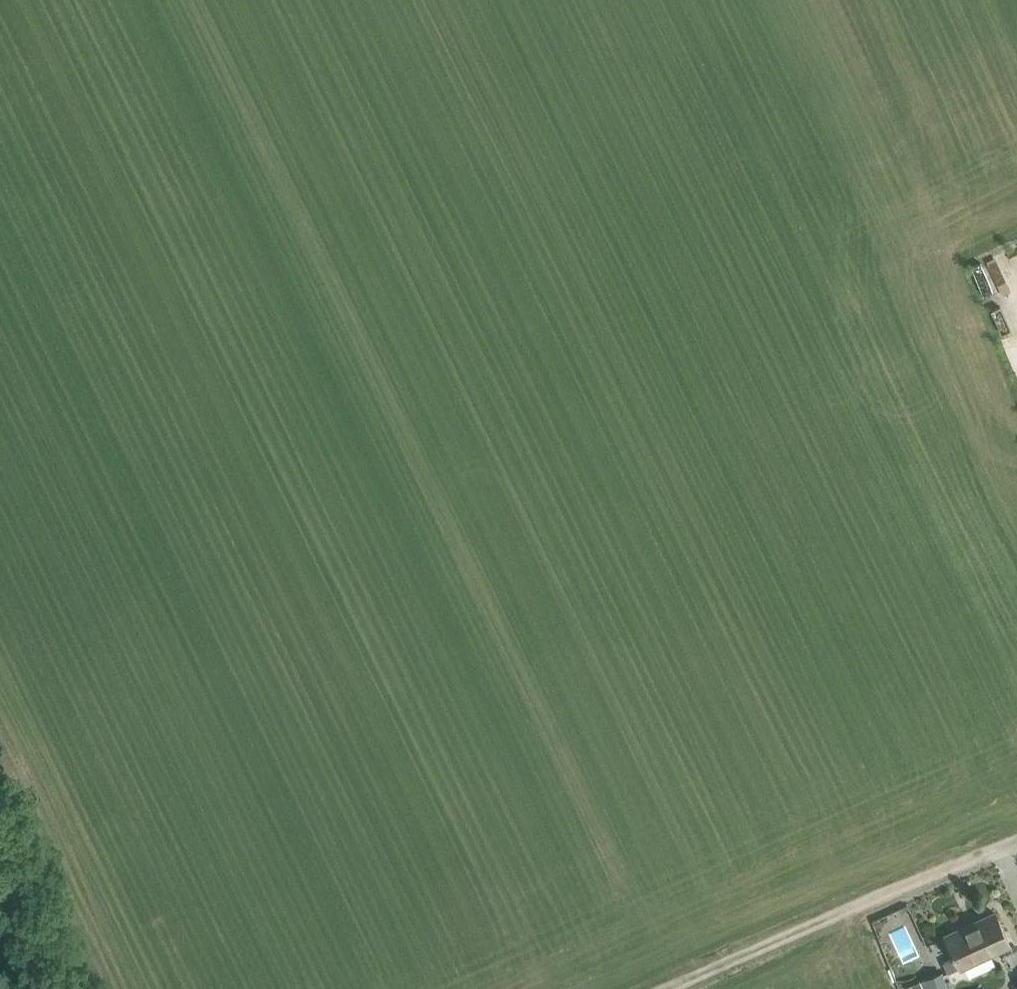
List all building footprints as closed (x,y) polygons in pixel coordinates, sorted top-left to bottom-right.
[(1011,946),(1003,930),(995,912),(947,934),(953,947),(951,948),(960,969),(1011,946)] [(944,970),(923,978),(927,988),(951,988),(944,970)]
